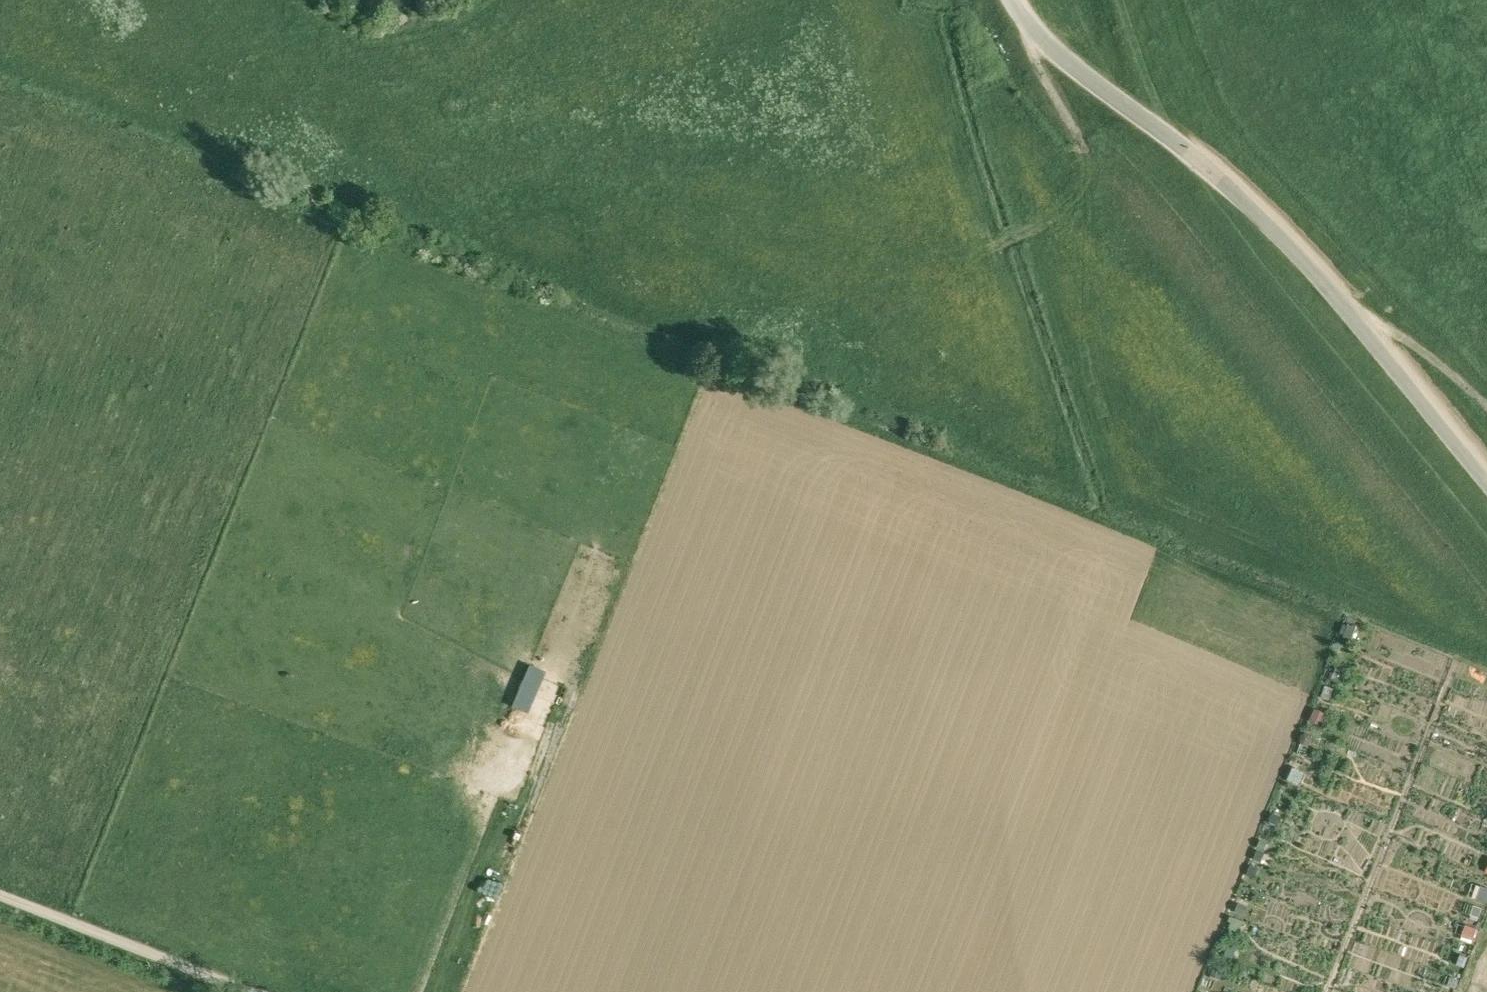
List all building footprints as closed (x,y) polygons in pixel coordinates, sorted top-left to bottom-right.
[(535,662),(528,679),(539,683),(546,667),(535,662)] [(1322,704),(1317,720),(1329,724),(1335,709),(1322,704)]
